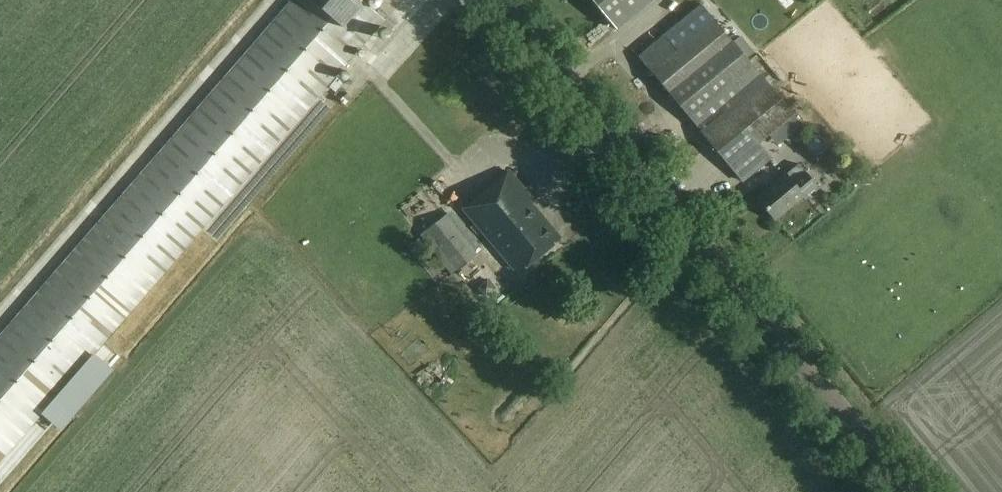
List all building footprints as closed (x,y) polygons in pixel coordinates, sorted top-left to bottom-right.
[(358,0),(294,0),(0,340),(0,463),(382,21),(358,0)] [(618,29),(653,0),(593,0),(618,29)] [(794,116),(702,4),(639,56),(743,182),(773,158),(761,144),(794,116)] [(820,188),(801,164),(788,174),(787,173),(776,182),(777,183),(759,198),(777,219),(805,197),(807,199),(820,188)] [(453,190),(465,182),(457,170),(444,178),(453,190)] [(532,199),(509,172),(465,209),(509,260),(510,259),(521,272),(561,238),(529,201),(532,199)] [(478,255),(447,215),(422,235),(453,275),(478,255)]
